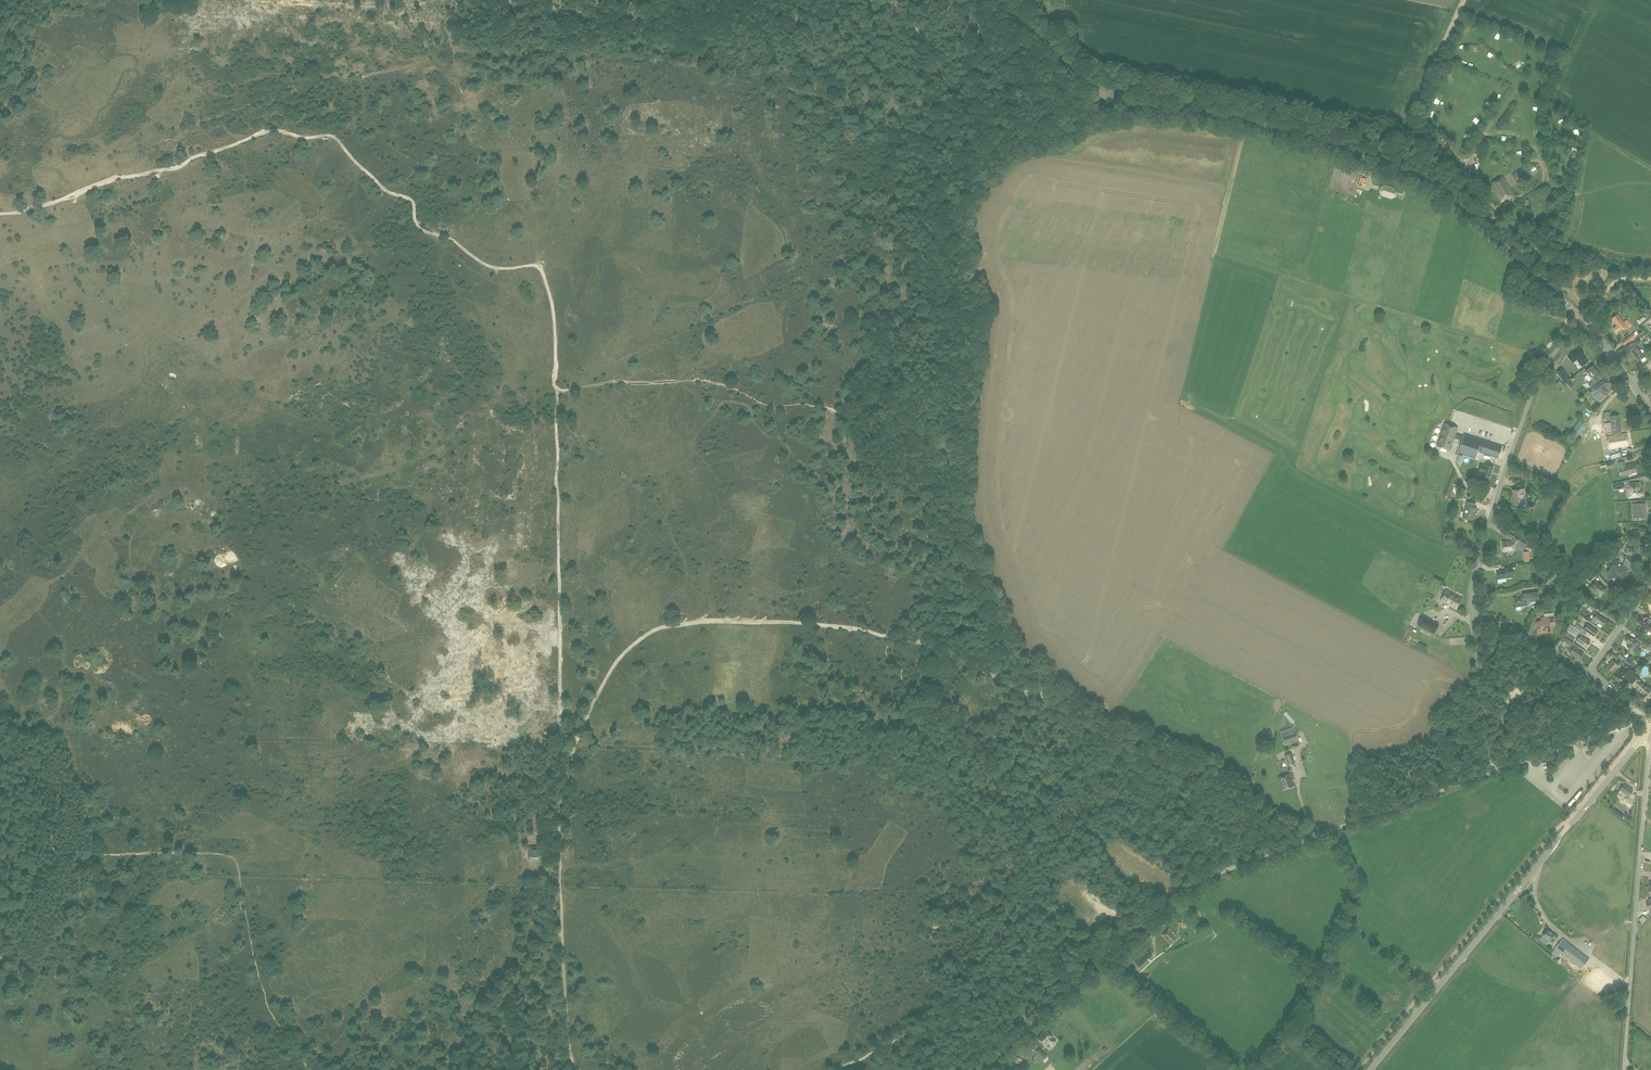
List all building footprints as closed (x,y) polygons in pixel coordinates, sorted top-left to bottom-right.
[(1517,182),(1535,174),(1538,172),(1534,163),(1513,173),(1517,182)] [(1469,179),(1460,168),(1456,172),(1464,183),(1469,179)] [(1509,199),(1514,197),(1504,177),(1491,184),(1501,203),(1505,201),(1504,199),(1508,197),(1509,199)] [(1380,187),(1379,191),(1381,195),(1391,198),(1396,197),(1397,192),(1394,188),(1385,185),(1380,187)] [(1492,220),(1497,216),(1490,207),(1485,211),(1492,220)] [(1623,313),(1628,310),(1623,303),(1618,306),(1623,313)] [(1617,333),(1623,328),(1625,330),(1629,327),(1631,325),(1627,320),(1623,323),(1617,315),(1612,318),(1617,325),(1613,328),(1617,333)] [(1629,341),(1636,336),(1634,333),(1626,339),(1628,342),(1629,341)] [(1644,357),(1645,356),(1642,353),(1643,352),(1643,351),(1642,349),(1641,349),(1640,350),(1636,345),(1637,344),(1635,341),(1629,345),(1632,348),(1630,350),(1638,361),(1641,359),(1642,361),(1643,362),(1646,360),(1646,359),(1644,357)] [(1584,365),(1588,362),(1583,355),(1584,354),(1579,348),(1574,352),(1575,353),(1569,357),(1572,362),(1578,357),(1584,365)] [(1590,387),(1599,380),(1597,377),(1599,375),(1600,375),(1593,366),(1592,366),(1586,371),(1592,379),(1587,382),(1590,387)] [(1559,380),(1556,384),(1563,391),(1566,387),(1559,380)] [(1601,382),(1599,380),(1590,387),(1593,391),(1596,389),(1597,391),(1598,391),(1598,392),(1596,393),(1599,397),(1600,396),(1602,399),(1605,396),(1602,393),(1607,390),(1604,386),(1607,384),(1606,383),(1604,380),(1601,382)] [(1597,402),(1593,407),(1591,408),(1594,411),(1596,410),(1600,405),(1597,402)] [(1613,435),(1621,434),(1620,430),(1622,430),(1620,422),(1618,415),(1609,417),(1612,432),(1613,432),(1613,435)] [(1579,421),(1569,434),(1575,439),(1585,426),(1579,421)] [(1445,424),(1438,447),(1450,451),(1454,439),(1462,442),(1459,453),(1476,459),(1478,452),(1499,458),(1503,447),(1465,434),(1464,438),(1455,435),(1458,428),(1445,424)] [(1609,448),(1629,445),(1626,433),(1621,434),(1613,435),(1606,436),(1609,448)] [(1606,461),(1599,463),(1600,463),(1600,466),(1601,467),(1607,465),(1608,469),(1615,467),(1613,461),(1606,463),(1606,461)] [(1621,476),(1636,472),(1634,464),(1625,466),(1624,461),(1617,463),(1621,476)] [(1478,470),(1476,475),(1481,477),(1481,476),(1489,479),(1493,467),(1485,464),(1485,466),(1481,465),(1479,471),(1478,470)] [(1624,487),(1623,481),(1612,483),(1613,490),(1624,487)] [(1630,483),(1626,484),(1627,488),(1627,492),(1628,498),(1632,497),(1641,496),(1642,495),(1643,494),(1643,493),(1643,492),(1642,491),(1641,490),(1640,489),(1639,490),(1639,486),(1640,486),(1639,482),(1630,483)] [(1522,494),(1525,494),(1524,489),(1513,490),(1514,499),(1513,499),(1513,505),(1524,504),(1522,494)] [(1464,517),(1473,521),(1477,508),(1475,507),(1476,504),(1467,501),(1466,505),(1467,505),(1464,517)] [(1645,503),(1632,504),(1632,507),(1633,518),(1639,518),(1643,517),(1644,517),(1646,517),(1646,514),(1645,503)] [(1540,522),(1538,526),(1537,530),(1542,532),(1543,528),(1545,523),(1540,522)] [(1645,536),(1646,528),(1638,527),(1638,525),(1631,524),(1630,529),(1637,530),(1637,534),(1645,536)] [(1520,541),(1520,540),(1515,536),(1512,541),(1508,542),(1507,541),(1502,542),(1503,551),(1514,550),(1517,545),(1524,549),(1527,544),(1520,541)] [(1625,553),(1631,555),(1631,556),(1639,558),(1643,547),(1642,547),(1644,543),(1639,541),(1636,541),(1633,549),(1627,547),(1625,553)] [(1627,567),(1624,565),(1623,565),(1619,564),(1619,560),(1617,560),(1613,562),(1613,563),(1610,566),(1611,567),(1609,570),(1611,571),(1611,579),(1616,577),(1617,578),(1619,579),(1621,579),(1623,578),(1624,577),(1625,575),(1625,574),(1625,572),(1629,570),(1628,568),(1627,567)] [(1505,570),(1496,571),(1497,579),(1506,578),(1506,577),(1513,576),(1514,577),(1514,576),(1513,567),(1516,567),(1515,563),(1509,564),(1509,567),(1505,568),(1505,570)] [(1587,575),(1585,577),(1590,582),(1592,579),(1597,573),(1592,569),(1587,575)] [(1556,585),(1564,579),(1561,575),(1560,575),(1553,580),(1556,585)] [(1600,597),(1607,589),(1596,580),(1590,588),(1600,597)] [(1457,609),(1463,599),(1447,590),(1441,601),(1457,609)] [(1528,601),(1539,600),(1538,592),(1522,594),(1523,597),(1515,598),(1516,607),(1528,605),(1528,601)] [(1593,616),(1593,617),(1592,619),(1591,621),(1595,624),(1597,622),(1602,625),(1606,620),(1596,613),(1594,612),(1592,615),(1593,615),(1593,616)] [(1574,618),(1578,621),(1579,622),(1583,616),(1577,613),(1574,618)] [(1434,633),(1439,624),(1423,616),(1418,624),(1434,633)] [(1541,621),(1537,622),(1538,633),(1546,632),(1546,630),(1550,629),(1550,625),(1555,624),(1554,616),(1545,617),(1545,621),(1541,621)] [(1637,622),(1641,625),(1639,629),(1645,633),(1648,629),(1649,630),(1650,628),(1650,620),(1646,617),(1645,618),(1641,616),(1637,622)] [(1577,624),(1575,627),(1579,630),(1586,635),(1588,632),(1594,636),(1597,630),(1588,624),(1584,629),(1581,627),(1577,624)] [(1575,627),(1571,633),(1575,636),(1578,638),(1576,641),(1586,647),(1590,642),(1584,638),(1584,637),(1586,635),(1579,630),(1575,627)] [(1628,643),(1628,644),(1627,646),(1633,650),(1639,641),(1635,639),(1634,639),(1628,635),(1625,641),(1628,643)] [(1583,653),(1577,649),(1579,647),(1573,643),(1566,638),(1564,641),(1571,646),(1570,647),(1572,648),(1569,652),(1580,659),(1583,653)] [(1647,647),(1650,650),(1650,644),(1642,638),(1640,642),(1647,647)] [(1612,671),(1621,661),(1619,659),(1616,663),(1613,660),(1607,666),(1612,671)] [(1624,668),(1617,676),(1623,681),(1626,678),(1628,676),(1630,678),(1635,672),(1631,668),(1628,672),(1627,671),(1624,668)] [(1609,681),(1612,673),(1605,670),(1602,679),(1609,681)] [(1640,681),(1640,680),(1635,675),(1629,682),(1635,687),(1635,686),(1643,694),(1640,697),(1646,701),(1650,696),(1650,691),(1640,681)] [(1295,726),(1280,731),(1285,745),(1300,740),(1295,726)] [(1286,755),(1289,766),(1295,764),(1292,753),(1286,755)] [(1284,789),(1294,786),(1290,774),(1280,777),(1284,789)] [(1628,797),(1632,791),(1624,785),(1620,790),(1623,792),(1623,793),(1628,797)] [(1624,798),(1621,802),(1628,808),(1631,804),(1624,798)] [(528,859),(542,858),(541,846),(528,847),(528,859)] [(1639,918),(1643,923),(1648,919),(1644,914),(1639,918)] [(1609,932),(1615,925),(1606,918),(1601,924),(1609,932)] [(1162,936),(1171,945),(1179,937),(1170,928),(1162,936)] [(1543,935),(1539,939),(1546,945),(1549,941),(1552,937),(1555,939),(1558,936),(1554,933),(1553,934),(1547,929),(1545,931),(1544,930),(1542,933),(1543,934),(1542,935),(1543,935)] [(1555,948),(1581,968),(1589,959),(1562,938),(1555,948)] [(1133,958),(1133,959),(1132,961),(1137,967),(1139,965),(1140,966),(1152,955),(1151,954),(1153,952),(1149,947),(1147,946),(1146,948),(1145,947),(1133,958)] [(1055,1042),(1056,1040),(1052,1037),(1053,1037),(1045,1029),(1037,1038),(1040,1041),(1040,1040),(1043,1043),(1042,1043),(1045,1046),(1046,1044),(1048,1041),(1050,1043),(1052,1045),(1053,1044),(1053,1043),(1055,1041),(1055,1042)] [(1043,1060),(1047,1057),(1039,1049),(1035,1052),(1037,1054),(1034,1058),(1039,1063),(1043,1060)]
